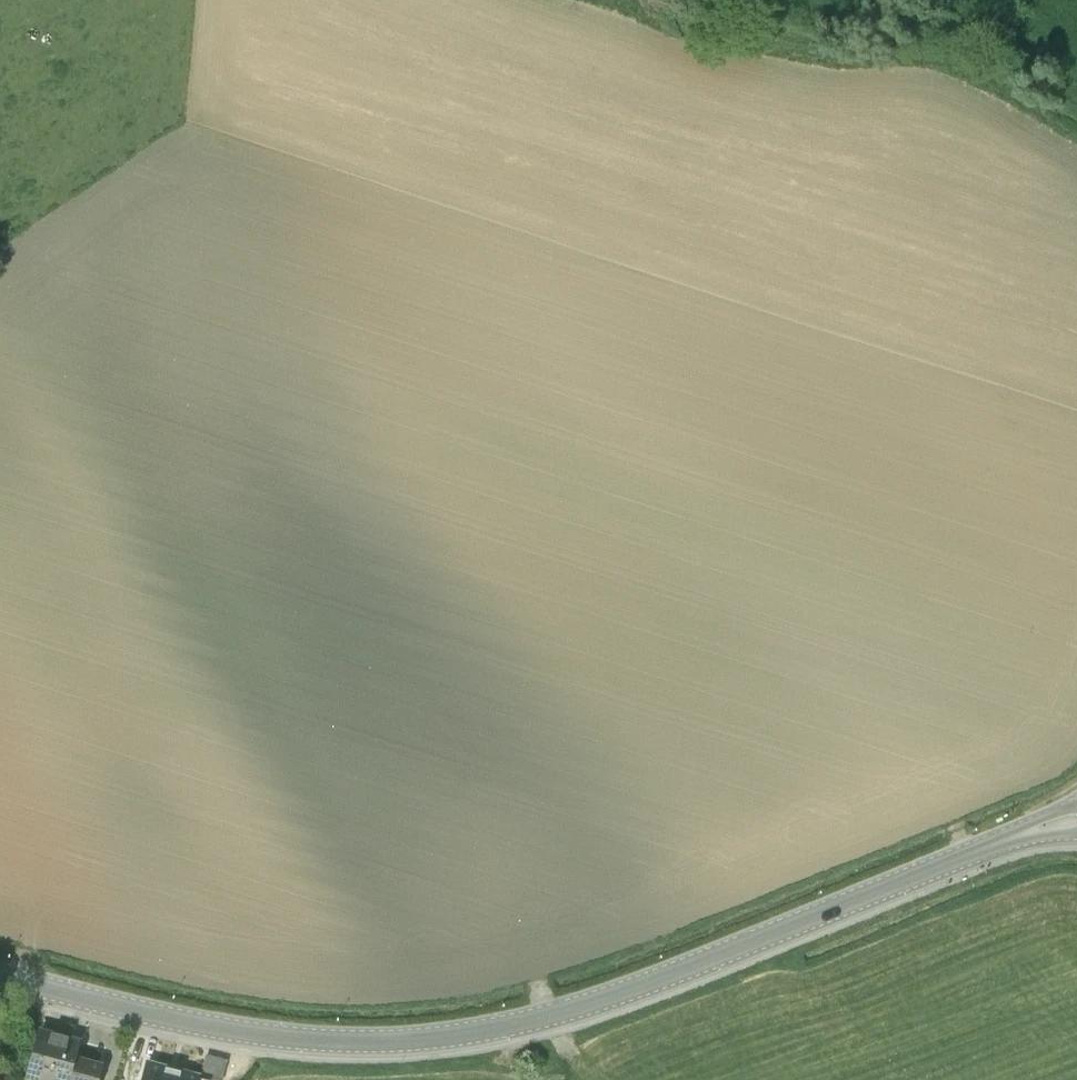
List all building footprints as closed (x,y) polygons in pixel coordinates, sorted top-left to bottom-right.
[(24,1079),(71,1079),(77,1055),(78,1051),(34,1040),(24,1079)] [(71,1079),(96,1079),(101,1061),(77,1055),(71,1079)] [(205,1056),(200,1074),(223,1079),(228,1061),(205,1056)] [(146,1062),(141,1079),(199,1079),(200,1076),(146,1062)]
